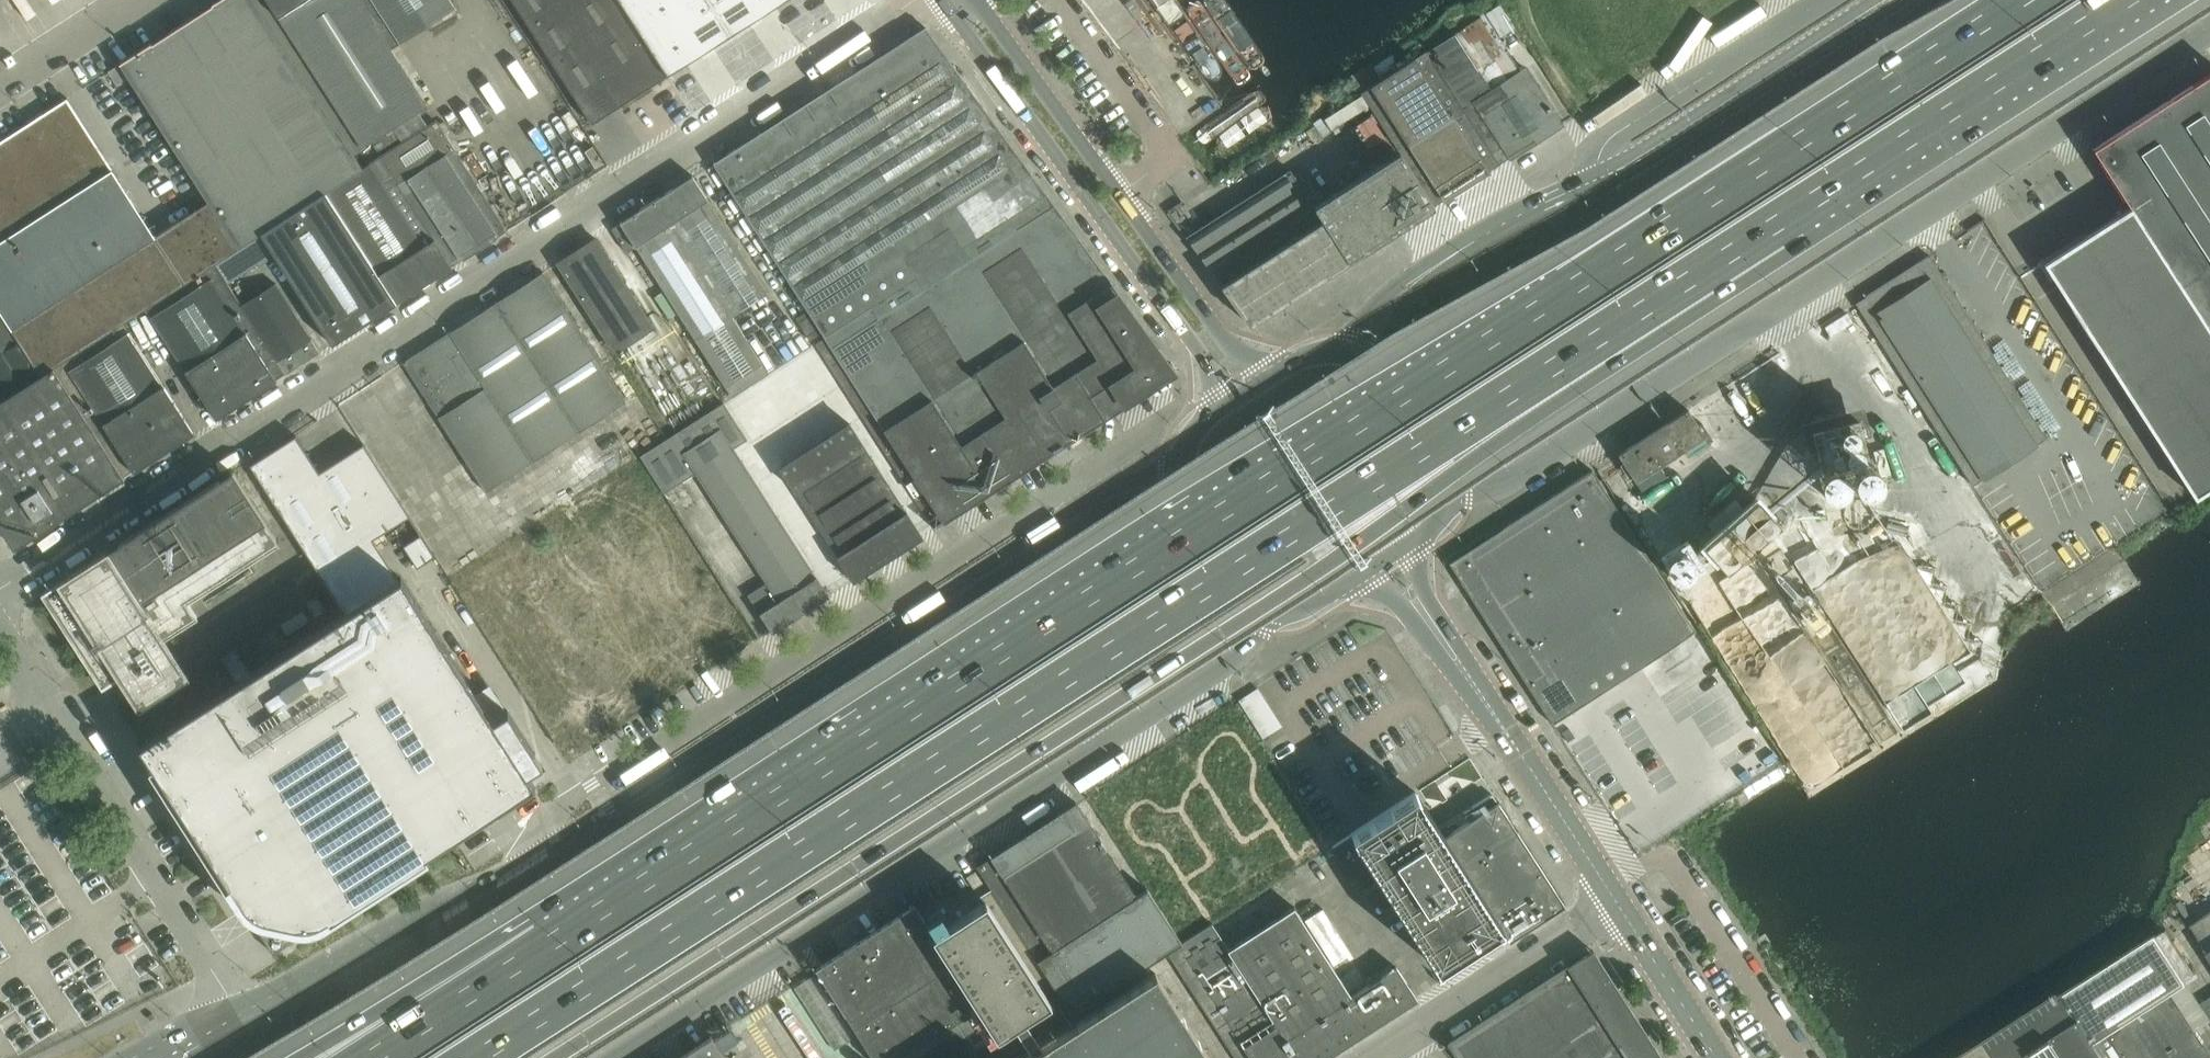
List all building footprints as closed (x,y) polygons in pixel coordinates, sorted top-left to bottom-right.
[(354,155),(254,0),(220,0),(120,64),(208,202),(155,236),(167,255),(170,254),(172,257),(169,258),(182,279),(185,277),(187,280),(184,282),(185,283),(188,282),(216,263),(259,236),(261,234),(301,208),(325,193),(363,169),(354,155)] [(456,8),(451,0),(254,0),(354,155),(393,129),(419,112),(429,106),(392,49),(456,8)] [(667,76),(664,71),(618,0),(512,0),(592,124),(667,76)] [(664,71),(776,0),(618,0),(664,71)] [(1562,125),(1525,68),(1537,61),(1500,4),(1482,15),(1483,17),(1455,34),(1454,34),(1397,71),(1393,64),(1378,73),(1382,80),(1362,94),(1399,151),(1329,196),(1363,251),(1362,252),(1363,253),(1435,207),(1434,206),(1444,200),(1444,201),(1489,173),(1488,172),(1502,162),(1510,157),(1511,158),(1562,125)] [(1048,196),(925,27),(851,75),(860,89),(792,132),(783,118),(713,163),(825,338),(1048,196)] [(2131,207),(2086,236),(2085,236),(2086,236),(2044,263),(2054,278),(2194,497),(2209,487),(2209,74),(2093,149),(2131,207)] [(169,258),(172,257),(170,254),(167,255),(155,236),(67,99),(0,142),(0,402),(54,367),(124,322),(145,308),(185,283),(184,282),(187,280),(185,277),(182,279),(169,258)] [(399,184),(454,149),(436,122),(429,127),(419,112),(393,129),(403,143),(382,156),(399,184)] [(378,152),(397,139),(391,131),(372,143),(378,152)] [(1322,148),(1303,160),(1326,196),(1345,184),(1322,148)] [(507,231),(454,149),(399,184),(436,240),(435,241),(452,267),(463,260),(464,261),(497,240),(496,238),(507,231)] [(436,240),(399,184),(382,156),(363,169),(325,193),(396,302),(410,293),(411,294),(440,275),(452,267),(435,241),(436,240)] [(1363,251),(1329,196),(1325,199),(1301,162),(1195,231),(1186,237),(1250,326),(1363,253),(1362,252),(1363,251)] [(767,294),(693,178),(692,176),(620,222),(621,225),(612,230),(627,253),(636,248),(732,398),(768,375),(731,317),(767,294)] [(396,302),(325,193),(301,208),(261,234),(331,343),(396,302)] [(1048,196),(825,338),(815,344),(933,527),(942,521),(944,522),(1177,373),(1048,196)] [(285,372),(243,305),(229,283),(259,263),(260,265),(273,257),(259,236),(216,263),(188,282),(185,283),(145,308),(217,419),(276,380),(276,378),(285,372)] [(558,263),(616,352),(653,328),(596,239),(558,263)] [(1858,307),(1973,487),(1981,481),(1982,482),(2038,447),(2037,445),(2046,439),(1929,256),(1920,262),(1919,261),(1864,296),(1867,301),(1858,307)] [(543,273),(403,363),(486,492),(626,402),(543,273)] [(243,305),(285,372),(286,374),(320,353),(276,283),(243,305)] [(195,433),(124,322),(54,367),(124,476),(133,471),(134,472),(195,433)] [(849,399),(816,347),(732,400),(765,452),(849,399)] [(0,402),(0,527),(14,549),(23,543),(23,544),(124,478),(124,476),(54,367),(0,402)] [(747,441),(723,403),(641,456),(665,494),(697,473),(767,582),(749,594),(773,632),(828,597),(733,450),(747,441)] [(1809,443),(1814,441),(1822,472),(1818,473),(1824,496),(1878,482),(1872,458),(1868,459),(1862,435),(1867,434),(1860,409),(1804,423),(1809,443)] [(1698,427),(1687,410),(1618,454),(1635,481),(1683,450),(1687,458),(1689,457),(1688,455),(1708,443),(1700,429),(1703,426),(1702,424),(1698,427)] [(922,537),(849,424),(781,468),(853,581),(922,537)] [(296,435),(250,465),(297,538),(297,539),(319,573),(372,540),(410,517),(363,444),(320,472),(296,435)] [(107,552),(43,593),(104,689),(121,678),(141,709),(189,678),(163,639),(198,617),(188,601),(279,543),(233,471),(231,472),(232,473),(220,480),(118,545),(119,545),(107,552)] [(1593,471),(1449,563),(1553,725),(1590,700),(1579,683),(1630,650),(1641,668),(1696,632),(1593,471)] [(1727,571),(1779,525),(1755,499),(1704,544),(1727,571)] [(421,535),(403,546),(417,568),(436,557),(421,535)] [(1679,584),(1705,566),(1687,538),(1660,556),(1679,584)] [(2107,602),(2140,583),(2120,547),(2063,579),(2072,596),(2058,604),(2066,618),(2104,597),(2107,602)] [(238,682),(142,745),(141,746),(229,881),(227,882),(244,907),(245,907),(274,951),(533,785),(519,763),(529,757),(513,732),(503,738),(400,578),(251,673),(238,682)] [(327,609),(318,596),(307,603),(316,616),(327,609)] [(235,649),(222,658),(238,682),(251,673),(235,649)] [(122,713),(127,720),(132,716),(127,708),(122,713)] [(1564,728),(1596,783),(1618,770),(1585,715),(1564,728)] [(1564,906),(1492,794),(1464,813),(1469,821),(1443,838),(1426,811),(1416,795),(1415,793),(1351,834),(1374,869),(1437,967),(1500,927),(1509,941),(1564,906)] [(976,867),(991,890),(1071,1014),(1167,952),(1181,943),(1146,888),(1136,894),(1076,803),(976,867)] [(1752,826),(1761,826),(1761,818),(1752,818),(1752,826)] [(1374,869),(1351,834),(1331,847),(1332,847),(1353,881),(1374,869)] [(1287,913),(1270,886),(1181,943),(1167,952),(1235,1057),(1327,1057),(1417,1000),(1396,968),(1351,997),(1294,909),(1287,913)] [(1155,973),(1042,1046),(1036,1037),(1071,1014),(991,890),(977,898),(981,903),(932,934),(914,906),(817,969),(873,1057),(1210,1057),(1155,973)] [(2192,925),(2209,953),(2209,913),(2192,925)] [(2195,974),(2166,929),(2064,993),(2095,1042),(2109,1033),(2108,1032),(2113,1029),(2114,1031),(2173,993),(2188,983),(2186,980),(2195,974)] [(1593,950),(1447,1043),(1456,1057),(1662,1057),(1593,950)] [(794,988),(834,1050),(855,1037),(815,975),(794,988)] [(2095,1042),(2064,993),(1963,1057),(2106,1057),(2095,1042)] [(2173,993),(2114,1031),(2113,1029),(2108,1032),(2109,1033),(2095,1042),(2106,1057),(2209,1057),(2209,1050),(2173,993)] [(712,1036),(677,1057),(726,1057),(712,1036)]
